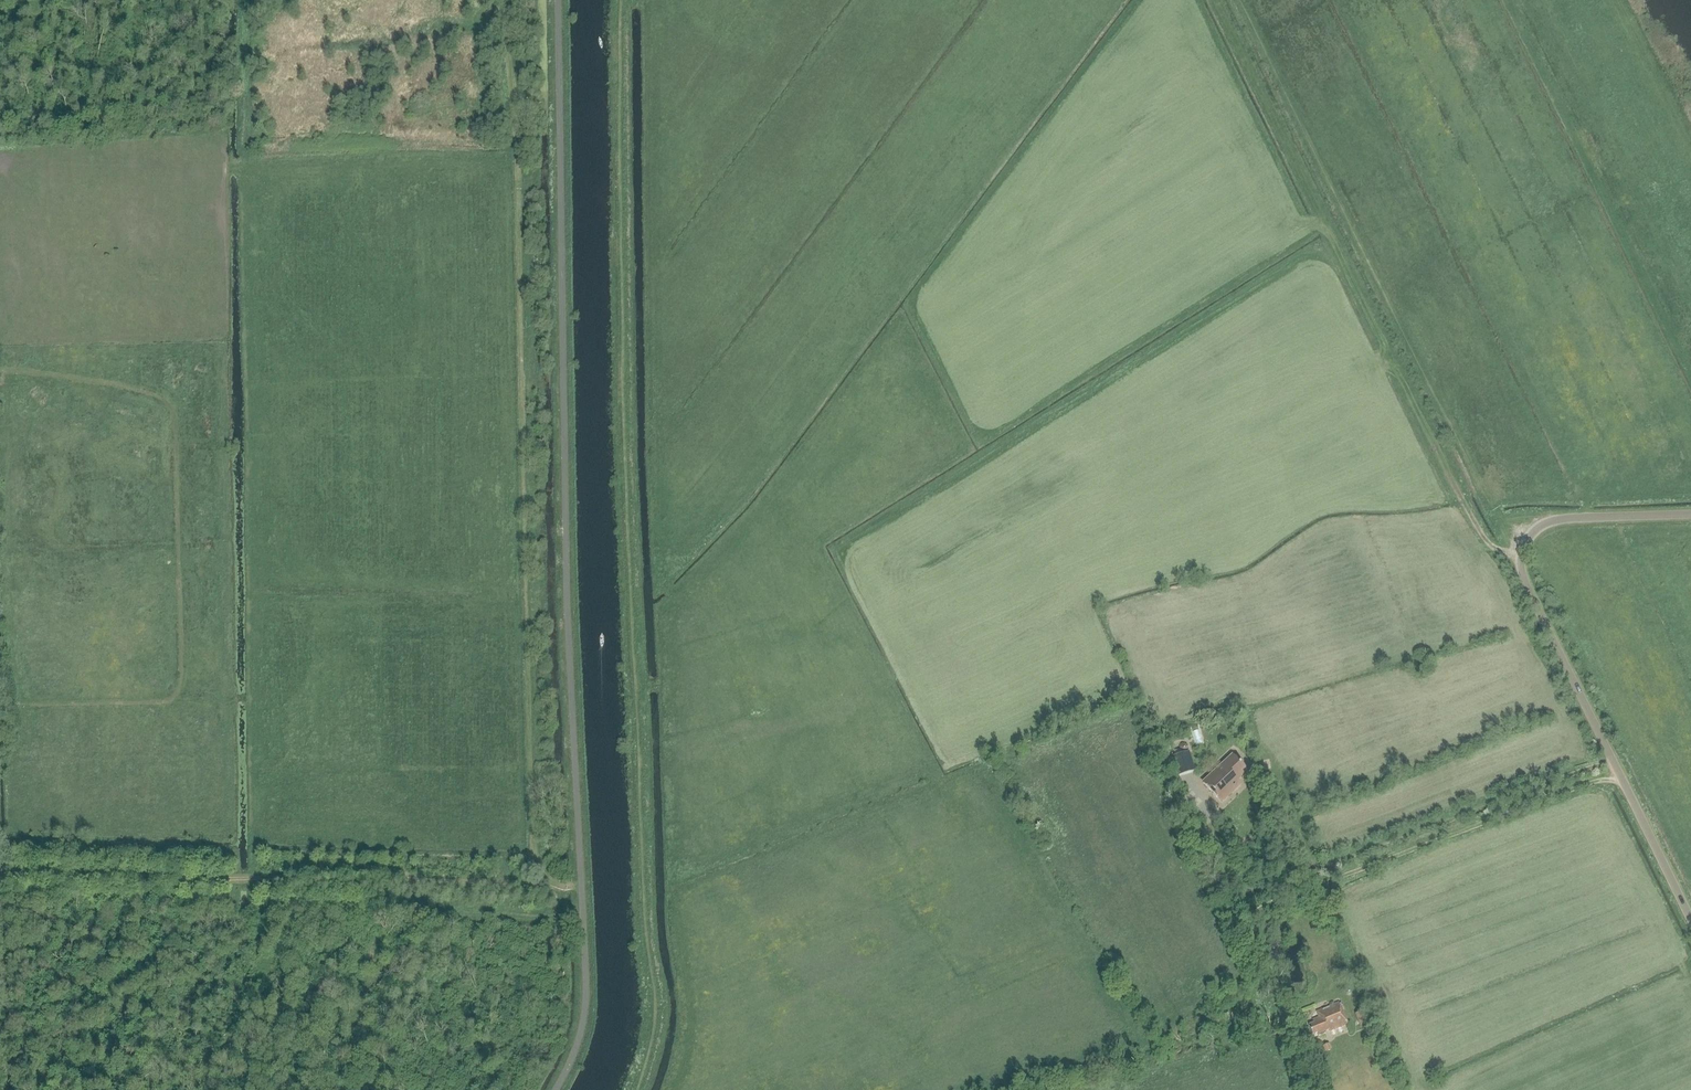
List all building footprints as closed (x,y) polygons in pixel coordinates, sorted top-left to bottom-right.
[(1194,771),(1190,753),(1172,757),(1176,776),(1194,771)] [(1249,771),(1232,754),(1201,783),(1221,804),(1240,786),(1237,782),(1249,771)] [(1318,1036),(1325,1033),(1324,1030),(1328,1029),(1329,1032),(1347,1025),(1339,1003),(1316,1012),(1319,1018),(1312,1020),(1313,1023),(1308,1025),(1311,1035),(1317,1033),(1318,1036)] [(1372,1022),(1366,1009),(1355,1013),(1360,1027),(1372,1022)] [(1331,1049),(1329,1043),(1322,1045),(1324,1051),(1331,1049)] [(1315,1052),(1304,1056),(1310,1070),(1321,1065),(1315,1052)]
